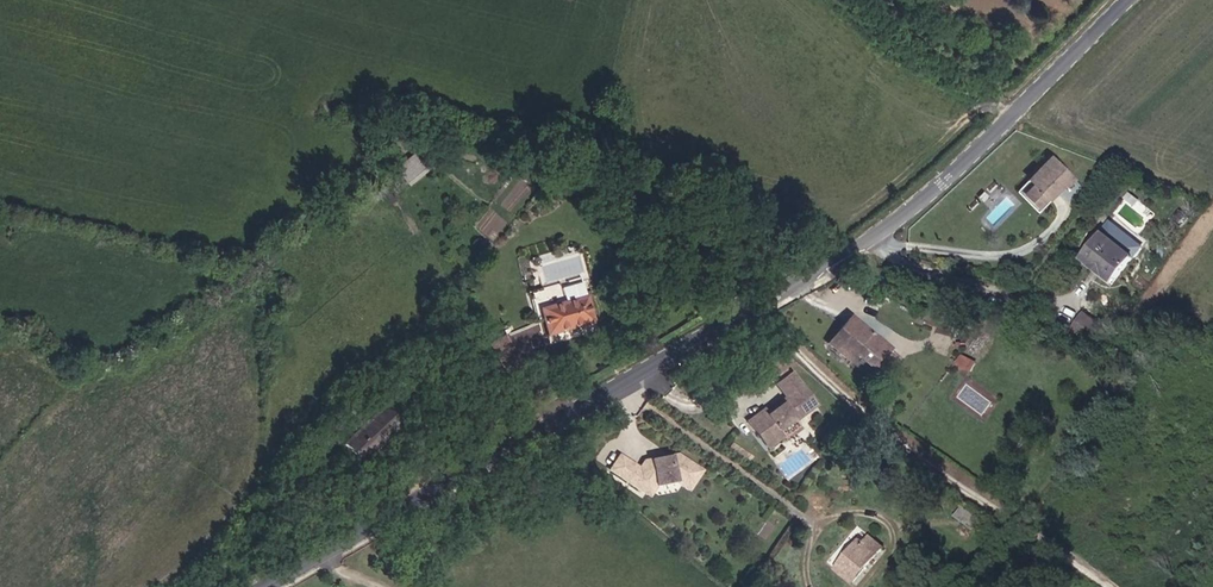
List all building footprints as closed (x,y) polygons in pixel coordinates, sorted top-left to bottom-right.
[(395,166),(408,184),(423,173),(410,155),(395,166)] [(1019,188),(1023,192),(1048,168),(1055,161),(1051,156),(1019,188)] [(1071,177),(1055,161),(1048,168),(1061,181),(1064,183),(1071,177)] [(1023,192),(1036,205),(1061,181),(1048,168),(1023,192)] [(622,210),(615,206),(612,212),(619,216),(622,210)] [(607,216),(595,210),(585,228),(596,234),(607,216)] [(1099,236),(1083,258),(1113,282),(1130,260),(1099,236)] [(1110,286),(1113,282),(1083,258),(1079,262),(1110,286)] [(586,293),(539,303),(545,329),(558,327),(559,330),(593,322),(586,293)] [(941,314),(922,309),(919,319),(938,324),(941,314)] [(1083,310),(1073,329),(1094,340),(1104,320),(1083,310)] [(850,365),(856,356),(870,368),(884,349),(847,319),(826,347),(850,365)] [(516,335),(520,347),(534,343),(529,330),(516,335)] [(486,344),(502,371),(519,360),(503,335),(486,344)] [(974,363),(959,355),(954,367),(968,373),(974,363)] [(785,368),(777,358),(768,365),(776,374),(785,368)] [(781,437),(776,431),(791,420),(792,423),(814,407),(791,374),(776,385),(786,399),(778,404),(780,406),(766,416),(762,411),(751,418),(776,440),(781,437)] [(342,445),(360,463),(396,428),(377,409),(342,445)] [(776,440),(751,418),(746,422),(765,448),(776,440)] [(672,472),(681,459),(657,444),(644,445),(643,448),(637,449),(635,447),(624,449),(619,457),(599,443),(589,458),(621,480),(629,468),(634,471),(635,476),(637,472),(652,469),(657,472),(662,466),(672,472)] [(977,521),(961,509),(955,516),(972,528),(977,521)] [(835,571),(851,585),(882,548),(870,538),(863,546),(858,542),(835,571)]
